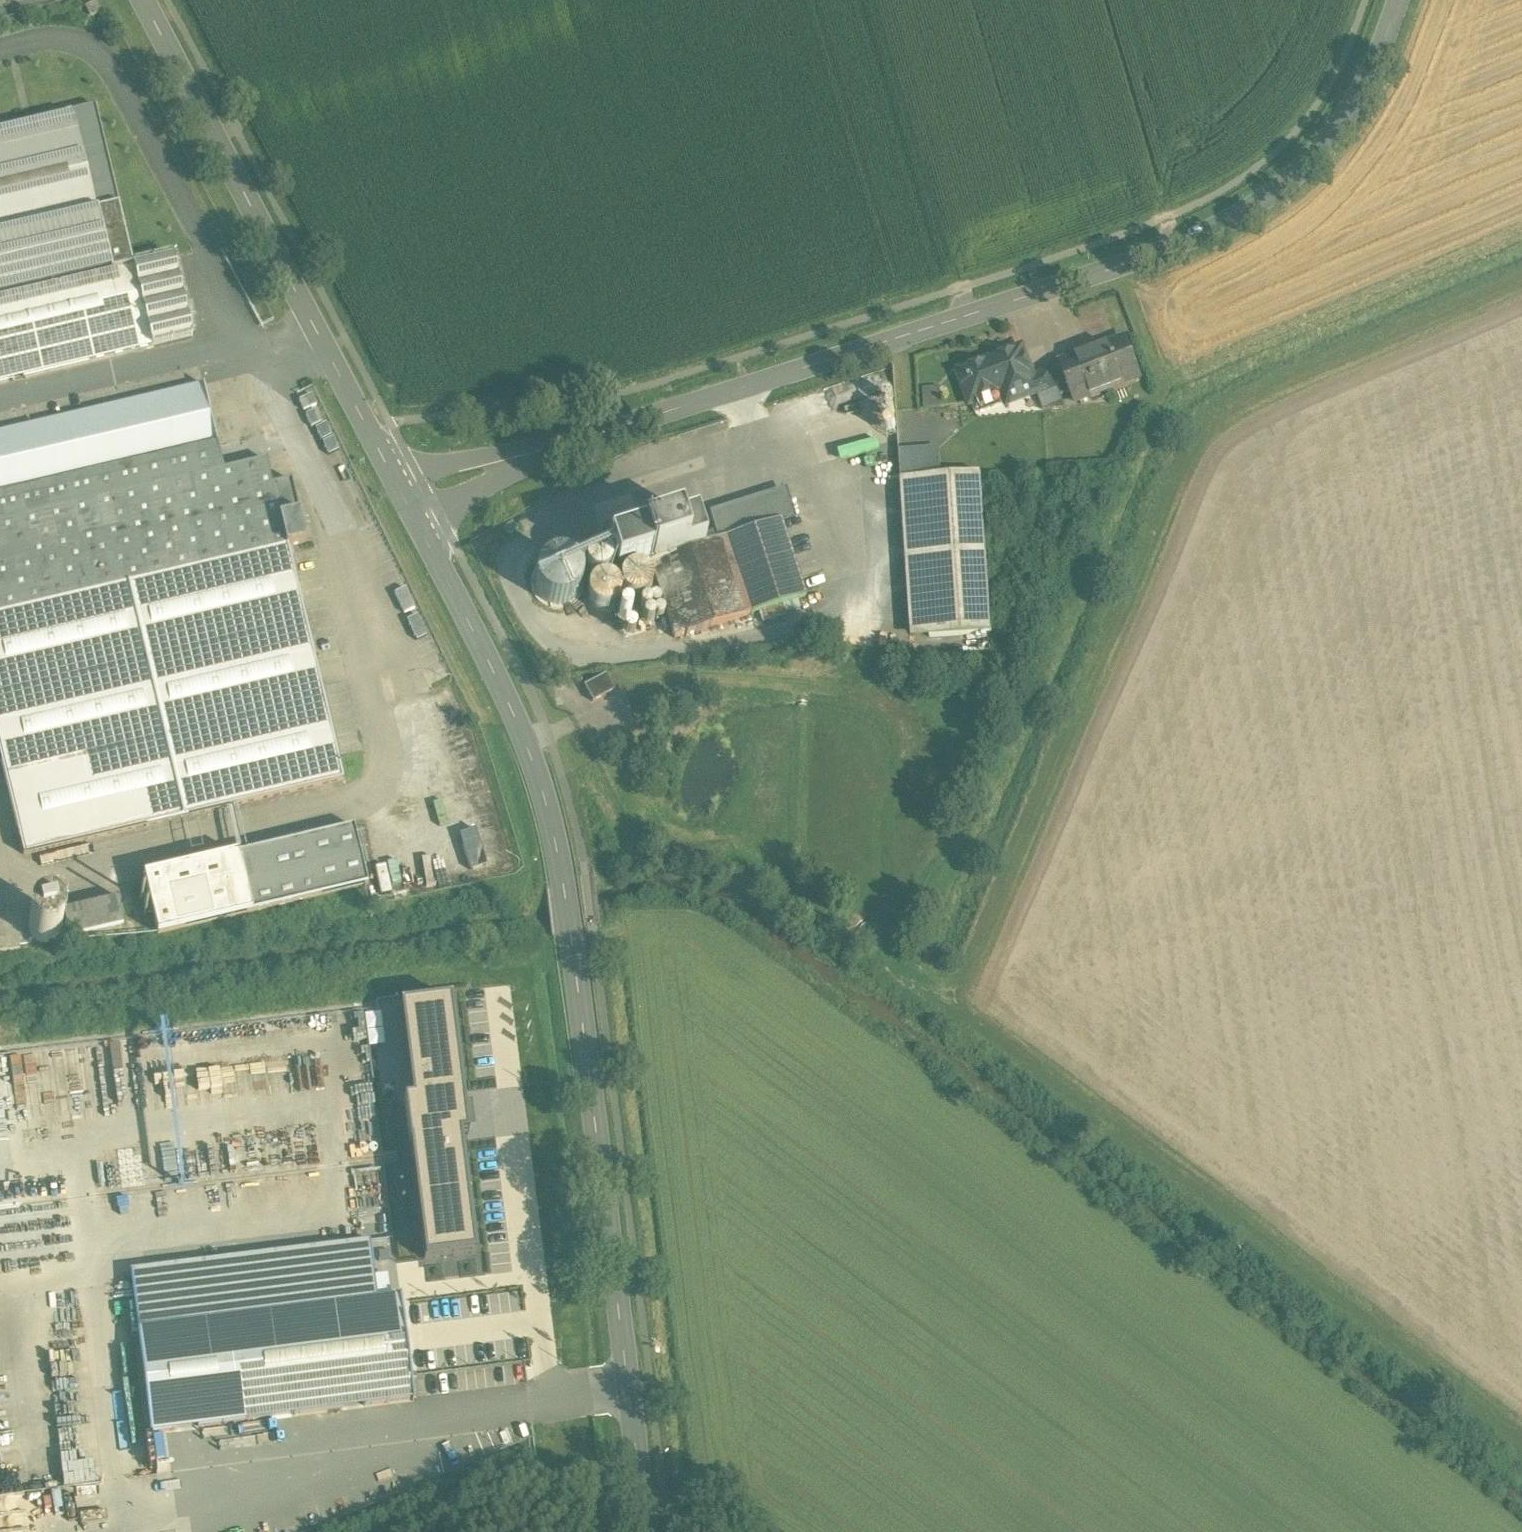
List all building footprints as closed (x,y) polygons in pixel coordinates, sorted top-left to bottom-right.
[(0,128),(0,381),(152,345),(133,265),(95,106),(0,128)] [(174,256),(133,265),(152,345),(193,336),(174,256)] [(1123,340),(1060,364),(1075,402),(1109,389),(1107,385),(1135,374),(1123,340)] [(1022,351),(990,363),(989,362),(961,373),(972,403),(1003,391),(1007,402),(1006,402),(1006,404),(1036,392),(1037,392),(1032,377),(1022,351)] [(1050,370),(1032,377),(1037,392),(1036,392),(1043,411),(1065,408),(1050,370)] [(0,432),(0,615),(288,546),(306,542),(292,480),(273,485),(267,460),(224,470),(204,384),(0,432)] [(1036,392),(1006,404),(1006,402),(999,404),(1003,416),(1043,411),(1036,392)] [(915,658),(994,654),(982,474),(902,480),(915,658)] [(723,509),(714,512),(718,524),(727,521),(723,509)] [(711,512),(702,515),(706,527),(715,524),(711,512)] [(696,519),(608,547),(616,574),(650,563),(675,640),(751,615),(726,538),(704,545),(696,519)] [(781,521),(726,538),(751,615),(805,598),(781,521)] [(728,524),(719,527),(722,539),(732,536),(728,524)] [(716,528),(707,531),(711,543),(720,540),(716,528)] [(0,615),(0,757),(23,856),(343,780),(288,546),(0,615)] [(597,553),(593,554),(591,555),(588,557),(586,560),(585,563),(585,564),(584,567),(585,570),(586,573),(588,576),(590,578),(594,579),(598,580),(602,579),(604,578),(607,576),(609,573),(610,571),(611,569),(611,566),(610,563),(610,562),(609,560),(608,558),(606,557),(605,556),(603,554),(600,554),(597,553)] [(578,557),(567,561),(575,583),(586,579),(578,557)] [(649,566),(647,565),(645,566),(644,566),(643,567),(643,569),(643,570),(643,571),(644,572),(645,573),(647,574),(649,573),(650,572),(651,571),(651,569),(650,567),(649,566)] [(636,571),(633,571),(630,572),(627,574),(625,575),(622,579),(620,582),(620,585),(619,588),(620,591),(622,595),(624,598),(626,600),(628,601),(631,602),(636,603),(641,602),(644,601),(647,599),(649,595),(651,592),(651,590),(652,587),(651,583),(651,581),(649,578),(647,575),(645,574),(643,573),(640,572),(636,571)] [(603,581),(600,582),(597,582),(594,584),(592,587),(590,589),(589,592),(588,593),(588,596),(588,599),(588,601),(589,604),(591,606),(593,609),(595,610),(597,612),(601,613),(604,613),(607,613),(609,612),(612,611),(614,609),(616,607),(618,605),(619,602),(620,600),(620,597),(620,594),(619,592),(617,588),(615,586),(613,584),(610,582),(607,581),(603,581)] [(606,674),(585,686),(593,702),(615,690),(606,674)] [(354,827),(144,877),(158,935),(368,885),(354,827)] [(118,900),(63,913),(69,938),(123,924),(118,900)] [(45,910),(41,911),(38,912),(36,913),(34,914),(32,917),(30,919),(29,922),(29,923),(28,925),(28,927),(28,930),(29,932),(30,934),(31,936),(33,939),(35,941),(38,943),(42,944),(45,944),(48,944),(52,942),(56,940),(59,936),(61,933),(61,931),(62,927),(61,923),(60,920),(59,918),(57,916),(55,914),(52,912),(49,911),(45,910)] [(424,1260),(475,1254),(461,1136),(468,1136),(451,999),(399,1006),(412,1099),(403,1100),(424,1260)] [(367,1241),(126,1271),(146,1431),(412,1400),(413,1402),(414,1402),(401,1297),(399,1297),(400,1299),(376,1301),(367,1241)]
